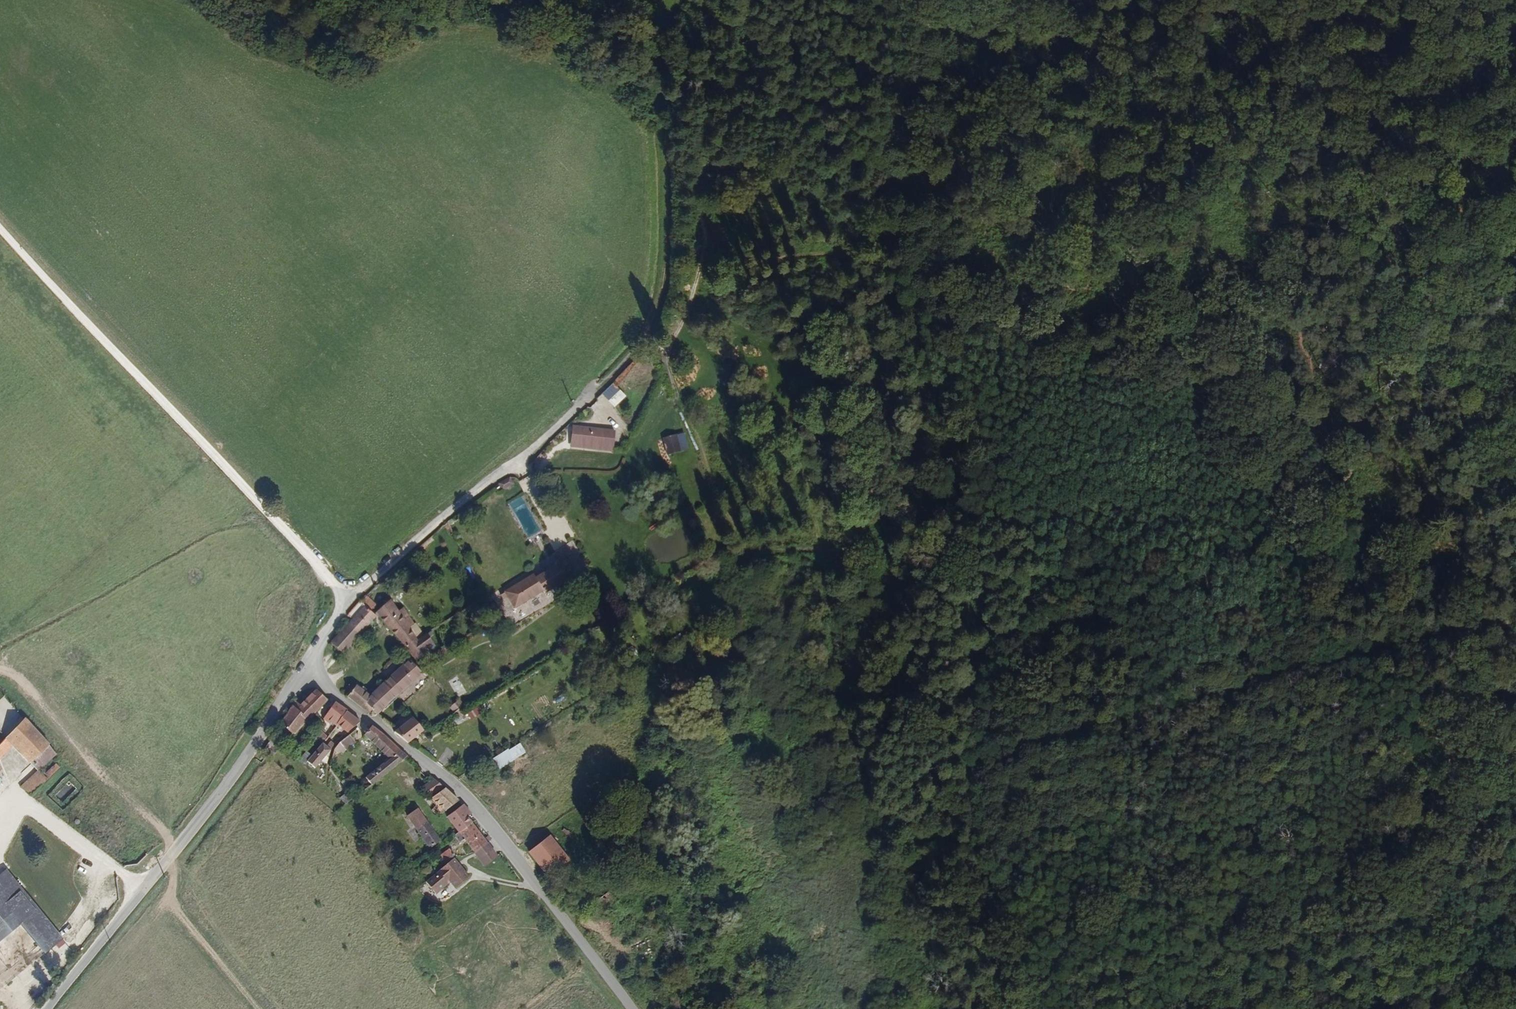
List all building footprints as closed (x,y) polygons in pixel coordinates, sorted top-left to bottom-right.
[(615,407),(627,396),(615,382),(602,393),(615,407)] [(591,425),(590,441),(632,445),(633,438),(633,429),(591,425)] [(700,445),(695,430),(683,434),(689,449),(700,445)] [(632,445),(590,441),(589,446),(631,450),(631,448),(642,449),(643,439),(633,438),(632,445)] [(516,491),(526,483),(522,477),(512,484),(516,491)] [(578,589),(585,584),(581,577),(586,568),(585,564),(583,561),(578,559),(574,559),(571,560),(568,564),(567,569),(547,580),(545,576),(518,591),(521,596),(528,608),(555,592),(556,595),(563,591),(565,595),(570,597),(576,594),(578,589)] [(514,599),(521,596),(518,591),(511,596),(514,599)] [(391,612),(378,601),(372,607),(384,619),(391,612)] [(420,625),(424,621),(416,612),(413,614),(404,605),(390,619),(417,649),(433,639),(420,625)] [(510,619),(504,606),(502,607),(508,620),(510,619)] [(384,619),(372,607),(360,620),(366,625),(362,629),(373,639),(388,622),(384,619)] [(508,620),(502,607),(497,610),(503,623),(508,620)] [(359,657),(373,639),(362,629),(347,647),(359,657)] [(440,650),(437,647),(444,642),(439,635),(433,639),(417,649),(427,659),(440,650)] [(391,715),(434,673),(417,654),(412,660),(416,664),(382,697),(370,709),(381,717),(384,711),(391,715)] [(449,681),(455,692),(463,687),(457,676),(449,681)] [(370,709),(382,697),(368,686),(357,699),(370,709)] [(308,738),(340,701),(329,694),(317,708),(311,705),(294,729),(308,738)] [(456,697),(451,710),(460,714),(466,701),(456,697)] [(353,721),(360,713),(348,705),(338,717),(349,726),(353,721)] [(481,705),(468,713),(472,720),(486,712),(481,705)] [(31,712),(0,747),(0,780),(11,767),(5,760),(23,742),(49,770),(51,771),(64,758),(69,763),(74,759),(31,712)] [(364,730),(373,721),(360,713),(353,721),(364,730)] [(423,760),(385,728),(378,737),(406,762),(409,760),(416,765),(423,760)] [(499,769),(527,752),(520,742),(493,759),(499,769)] [(355,760),(365,751),(358,743),(348,751),(355,760)] [(322,769),(343,750),(336,745),(316,763),(322,769)] [(286,765),(295,753),(286,746),(277,758),(286,765)] [(383,788),(393,782),(382,768),(373,775),(383,788)] [(47,800),(58,774),(51,771),(49,770),(37,796),(47,800)] [(337,792),(344,788),(340,781),(333,786),(337,792)] [(469,801),(456,789),(445,797),(456,811),(469,801)] [(347,792),(340,798),(346,805),(353,799),(347,792)] [(486,820),(474,805),(459,817),(470,832),(482,823),(486,820)] [(451,842),(429,813),(420,819),(442,848),(451,842)] [(497,844),(482,823),(470,832),(485,852),(497,844)] [(576,858),(559,837),(540,852),(557,873),(576,858)] [(457,865),(467,858),(462,852),(453,859),(457,865)] [(477,878),(466,862),(446,877),(451,884),(456,881),(459,884),(463,881),(466,886),(477,878)] [(7,868),(0,874),(0,958),(18,980),(64,936),(7,868)]
